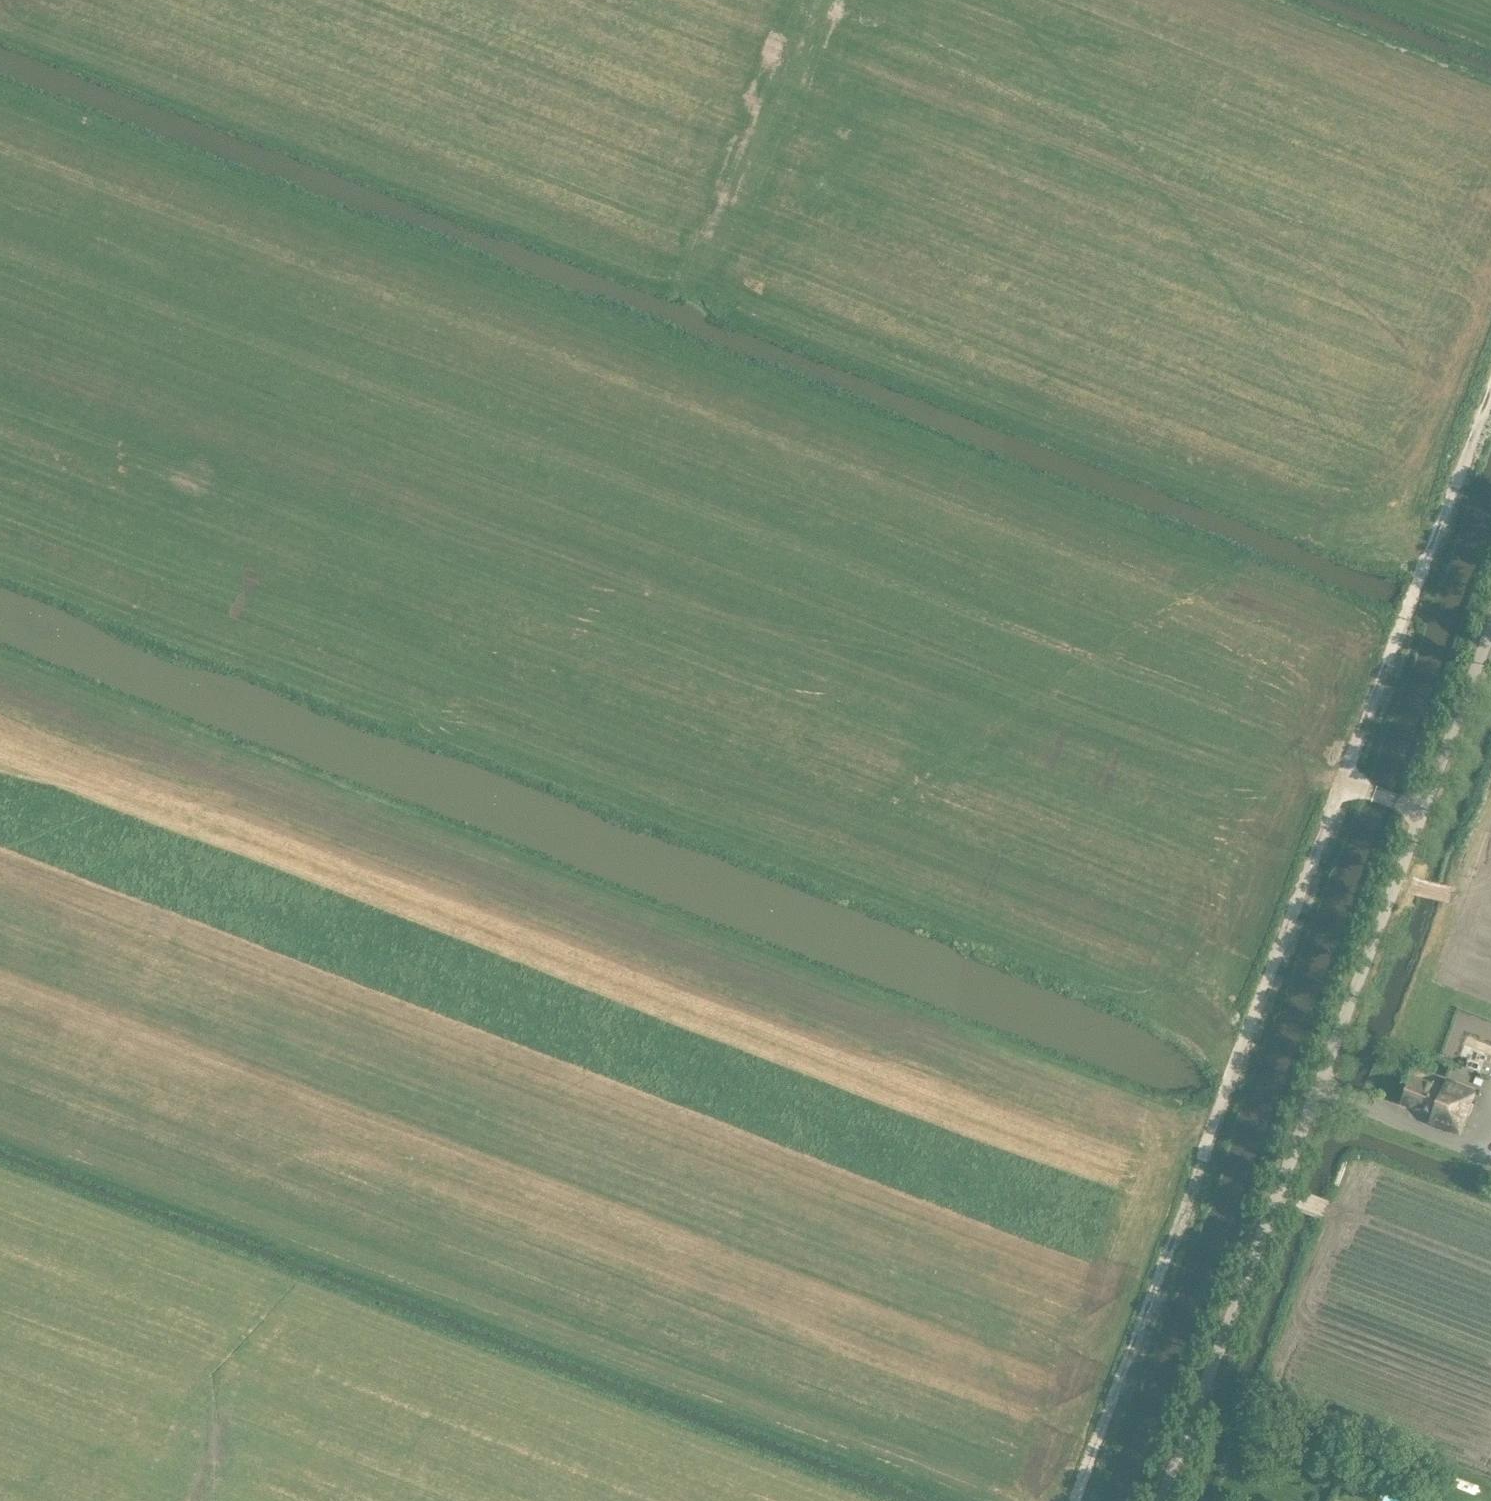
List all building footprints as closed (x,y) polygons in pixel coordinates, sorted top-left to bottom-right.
[(1471,1103),(1475,1091),(1446,1080),(1443,1089),(1412,1076),(1402,1101),(1434,1113),(1430,1122),(1461,1133),(1472,1104),(1471,1103)]
